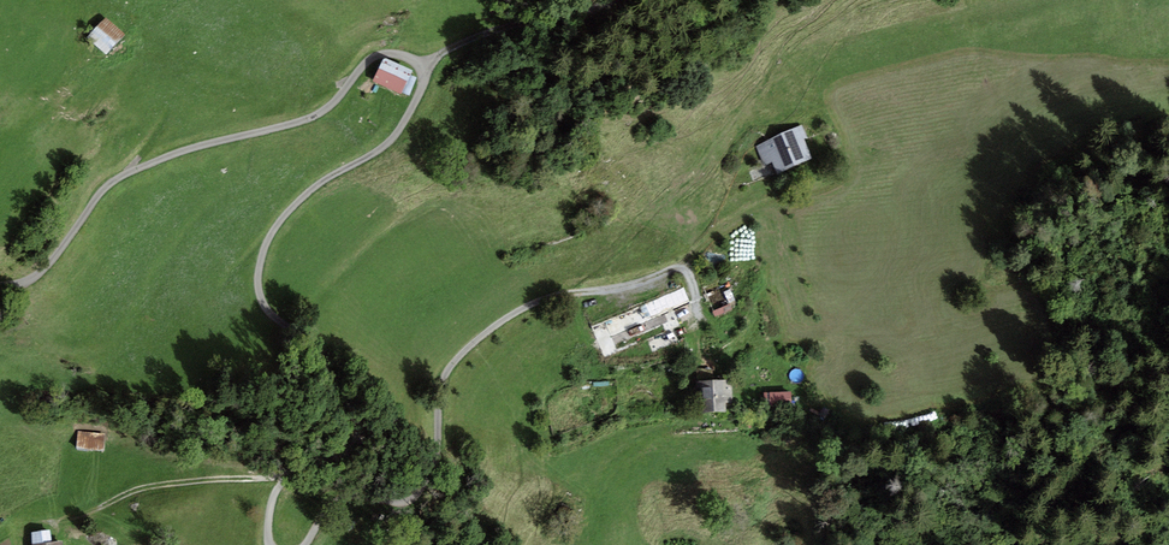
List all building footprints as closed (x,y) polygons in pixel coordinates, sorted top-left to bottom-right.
[(126,34),(106,16),(87,37),(107,55),(126,34)] [(413,70),(384,57),(373,81),(401,94),(402,92),(411,74),(413,70)] [(417,77),(411,74),(402,92),(409,95),(417,77)] [(802,125),(756,146),(765,165),(773,162),(778,174),(813,158),(804,139),(808,137),(802,125)] [(727,312),(740,310),(735,280),(722,283),(727,312)] [(623,310),(590,324),(604,358),(684,325),(677,308),(691,302),(684,285),(661,294),(658,286),(619,302),(623,310)] [(733,380),(697,380),(697,402),(704,402),(704,412),(734,412),(733,380)] [(792,391),(765,393),(766,406),(793,405),(792,391)] [(740,417),(739,427),(751,428),(752,418),(740,417)] [(107,437),(80,433),(77,450),(104,454),(107,437)] [(32,532),(32,544),(64,544),(64,540),(52,541),(50,529),(32,532)]
